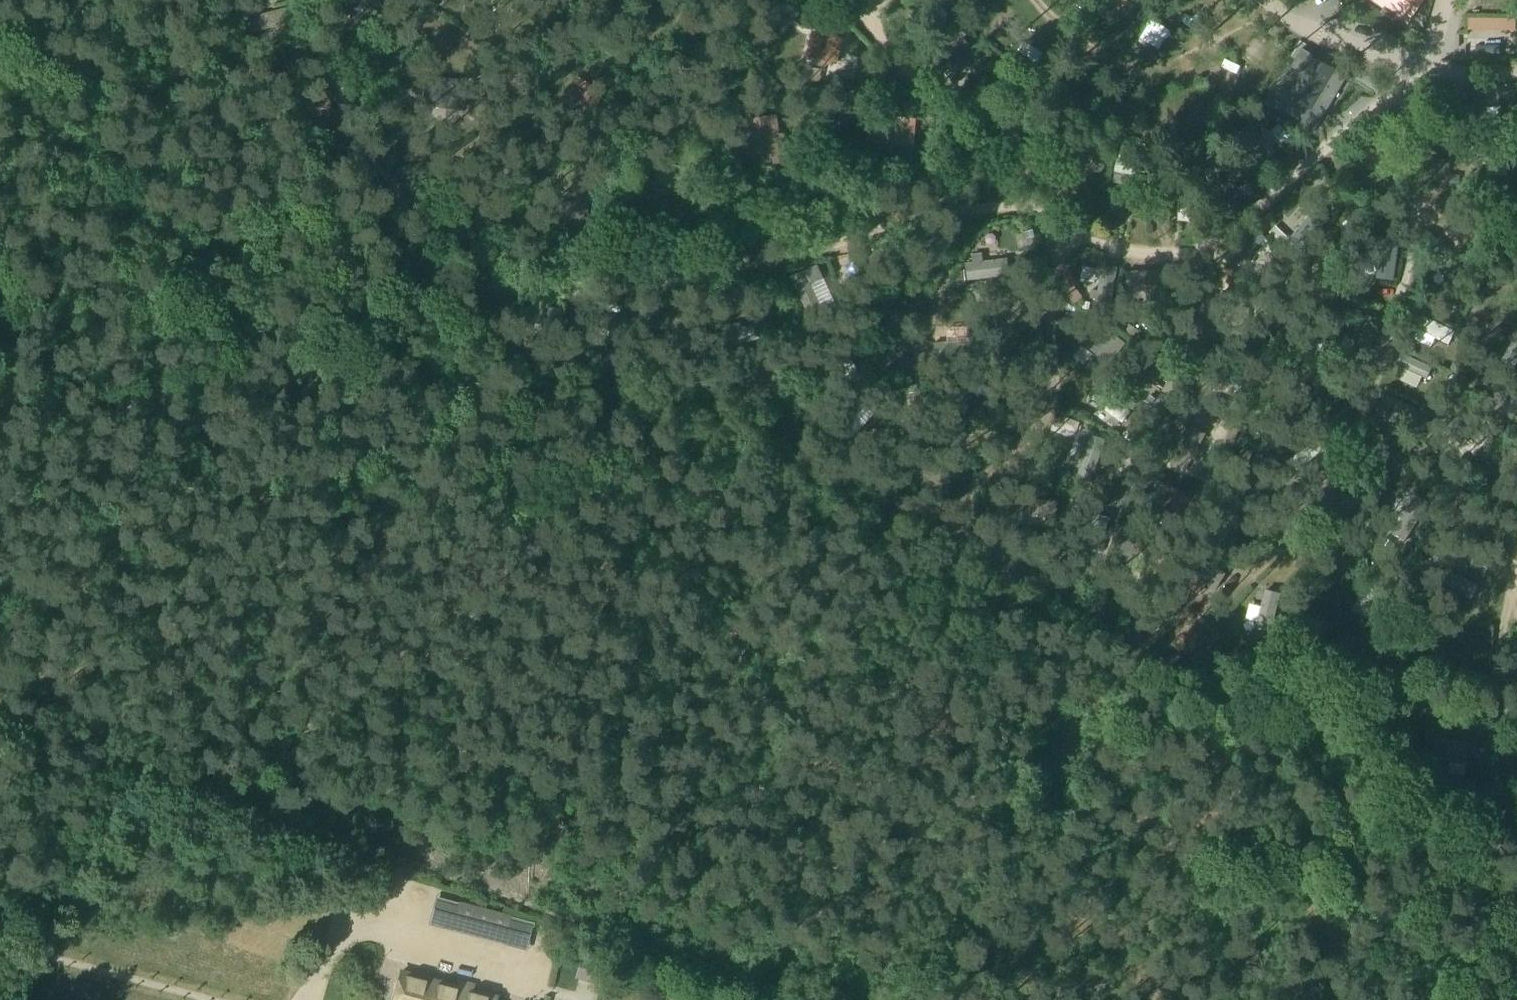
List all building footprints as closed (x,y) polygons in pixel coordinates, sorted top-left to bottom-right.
[(1388,10),(1404,21),(1407,24),(1424,0),(1373,0),(1388,10)] [(917,5),(904,14),(913,26),(926,17),(917,5)] [(1365,26),(1366,7),(1351,6),(1350,26),(1365,26)] [(285,8),(236,19),(240,38),(290,26),(285,8)] [(802,10),(794,21),(804,28),(812,18),(802,10)] [(1506,19),(1506,30),(1515,31),(1516,19),(1506,19)] [(758,29),(751,21),(740,29),(747,38),(758,29)] [(808,54),(811,55),(809,59),(817,61),(818,65),(824,66),(827,64),(833,65),(834,60),(837,61),(842,42),(813,35),(808,54)] [(956,41),(944,52),(974,85),(986,74),(956,41)] [(1315,59),(1315,57),(1302,49),(1277,90),(1281,92),(1273,106),(1315,131),(1348,77),(1334,69),(1333,70),(1332,73),(1313,62),(1315,59)] [(1000,60),(993,69),(1000,75),(1007,66),(1000,60)] [(1413,82),(1422,191),(1423,197),(1516,198),(1516,145),(1483,138),(1474,131),(1446,125),(1438,128),(1433,132),(1443,79),(1433,79),(1430,79),(1427,79),(1423,79),(1420,79),(1417,80),(1413,82)] [(1433,132),(1438,128),(1446,125),(1474,131),(1483,138),(1516,145),(1516,81),(1509,81),(1470,79),(1456,79),(1443,79),(1433,132)] [(428,80),(426,104),(464,108),(465,96),(457,95),(458,83),(428,80)] [(594,108),(602,95),(577,80),(567,96),(576,102),(578,99),(594,108)] [(292,102),(295,120),(331,114),(327,95),(292,102)] [(1095,104),(1102,120),(1113,115),(1106,99),(1095,104)] [(1243,108),(1231,120),(1238,127),(1250,116),(1243,108)] [(777,139),(774,117),(745,120),(749,150),(783,146),(782,138),(777,139)] [(865,137),(913,142),(915,120),(896,118),(896,121),(867,118),(865,137)] [(1232,122),(1227,127),(1232,132),(1236,127),(1232,122)] [(1258,123),(1246,133),(1270,160),(1281,151),(1258,123)] [(1108,159),(1095,154),(1092,162),(1105,167),(1108,159)] [(1320,162),(1254,218),(1263,230),(1271,245),(1281,270),(1284,279),(1306,255),(1308,253),(1329,221),(1335,213),(1338,200),(1320,162)] [(1116,164),(1112,183),(1139,188),(1142,169),(1116,164)] [(531,169),(523,174),(530,186),(538,181),(531,169)] [(1151,224),(1172,225),(1174,173),(1153,172),(1151,224)] [(821,174),(808,178),(812,192),(825,188),(821,174)] [(1423,197),(1424,201),(1426,205),(1428,209),(1430,213),(1432,217),(1435,220),(1438,223),(1443,229),(1448,234),(1453,239),(1458,244),(1464,249),(1470,253),(1476,257),(1482,261),(1488,264),(1495,268),(1501,270),(1516,271),(1516,198),(1423,197)] [(1106,222),(1118,229),(1122,222),(1111,215),(1106,222)] [(1217,263),(1214,281),(1292,310),(1287,290),(1284,279),(1281,270),(1271,245),(1263,230),(1254,218),(1247,224),(1242,229),(1237,233),(1232,237),(1226,241),(1220,245),(1217,263)] [(1409,218),(1306,255),(1373,282),(1398,287),(1400,279),(1403,271),(1404,263),(1406,255),(1409,218)] [(1409,284),(1408,289),(1461,317),(1485,271),(1477,267),(1470,263),(1463,258),(1456,253),(1450,248),(1444,243),(1438,237),(1432,231),(1430,230),(1429,229),(1427,229),(1425,229),(1423,230),(1422,230),(1420,231),(1419,232),(1418,234),(1417,235),(1416,237),(1416,238),(1416,248),(1415,257),(1413,266),(1411,275),(1409,284)] [(887,245),(890,261),(934,255),(931,238),(887,245)] [(1061,283),(1059,296),(1067,304),(1092,309),(1112,326),(1124,258),(1087,247),(1085,246),(1083,246),(1081,246),(1078,247),(1076,247),(1074,248),(1072,250),(1071,252),(1070,253),(1069,255),(1068,258),(1064,270),(1061,283)] [(815,260),(785,266),(789,288),(802,317),(824,346),(848,337),(856,328),(862,321),(862,291),(862,288),(853,248),(815,260)] [(1306,255),(1284,279),(1287,290),(1292,310),(1352,320),(1365,322),(1386,328),(1393,300),(1398,287),(1373,282),(1306,255)] [(967,262),(969,277),(1015,271),(1013,256),(967,262)] [(1124,258),(1112,326),(1115,328),(1138,344),(1159,330),(1179,317),(1178,260),(1151,260),(1124,258)] [(1053,262),(972,301),(983,331),(992,349),(1045,329),(1047,312),(1050,295),(1051,279),(1053,262)] [(785,266),(756,272),(782,363),(786,364),(821,358),(824,346),(802,317),(789,288),(785,266)] [(965,287),(964,271),(955,272),(956,287),(965,287)] [(731,277),(711,348),(782,363),(756,272),(731,277)] [(911,296),(911,307),(925,307),(925,296),(911,296)] [(928,344),(921,360),(956,367),(957,363),(988,369),(992,349),(983,331),(972,301),(944,296),(934,329),(928,344)] [(1055,328),(1055,336),(1058,342),(1066,356),(1081,370),(1107,391),(1138,344),(1115,328),(1112,326),(1092,309),(1067,304),(1059,296),(1056,311),(1055,319),(1055,328)] [(916,312),(871,313),(871,330),(917,329),(916,312)] [(1454,332),(1414,313),(1408,326),(1448,346),(1454,332)] [(1481,347),(1506,375),(1516,385),(1516,323),(1507,337),(1488,331),(1481,347)] [(821,358),(786,364),(796,377),(801,391),(896,382),(894,382),(891,381),(889,380),(888,379),(886,378),(884,376),(883,374),(882,372),(882,370),(881,367),(881,365),(882,363),(904,353),(910,343),(856,328),(848,337),(824,346),(821,358)] [(1138,344),(1107,391),(1135,415),(1168,428),(1178,415),(1181,411),(1184,407),(1187,403),(1189,398),(1191,394),(1193,389),(1195,384),(1196,369),(1197,355),(1159,330),(1138,344)] [(1058,342),(1055,336),(1055,344),(1056,352),(1058,359),(1059,365),(1059,371),(1060,377),(1060,383),(1059,389),(1058,394),(1057,400),(1056,406),(1067,410),(1112,435),(1119,437),(1135,415),(1107,391),(1081,370),(1066,356),(1058,342)] [(1452,397),(1496,430),(1516,439),(1516,385),(1506,375),(1481,347),(1472,368),(1466,380),(1463,387),(1452,397)] [(1400,354),(1395,365),(1429,380),(1434,369),(1400,354)] [(1466,370),(1453,364),(1449,372),(1462,378),(1466,370)] [(789,383),(791,395),(800,393),(797,381),(789,383)] [(801,391),(776,439),(803,452),(856,475),(876,433),(900,382),(896,382),(801,391)] [(1251,421),(1238,448),(1318,484),(1323,475),(1342,440),(1259,404),(1251,421)] [(1023,452),(1017,458),(1051,470),(1095,486),(1112,435),(1067,410),(1056,406),(1054,411),(1052,417),(1050,422),(1045,428),(1040,435),(1035,441),(1029,447),(1023,452)] [(1193,427),(1172,464),(1184,471),(1206,435),(1193,427)] [(1224,437),(1221,449),(1230,451),(1233,440),(1224,437)] [(985,483),(978,493),(1005,495),(1067,502),(1087,504),(1095,486),(1051,470),(1017,458),(1011,462),(988,480),(985,483)] [(1159,463),(1131,498),(1185,529),(1183,535),(1194,531),(1216,495),(1159,463)] [(1029,498),(1027,516),(1055,519),(1057,501),(1029,498)] [(1131,498),(1103,576),(1159,598),(1183,535),(1185,529),(1131,498)] [(1067,515),(1065,534),(1105,538),(1106,530),(1110,530),(1111,518),(1067,515)] [(1183,535),(1159,598),(1178,606),(1207,617),(1222,602),(1237,586),(1251,571),(1194,531),(1183,535)] [(1255,629),(1269,633),(1278,596),(1263,592),(1255,629)] [(1329,635),(1293,623),(1288,638),(1323,650),(1329,635)] [(1473,742),(1433,740),(1431,765),(1472,767),(1473,742)] [(503,945),(511,917),(459,903),(451,931),(503,945)] [(601,983),(606,962),(583,956),(578,978),(601,983)] [(402,971),(394,999),(496,999),(496,997),(402,971)] [(514,977),(512,987),(530,991),(532,981),(514,977)]
